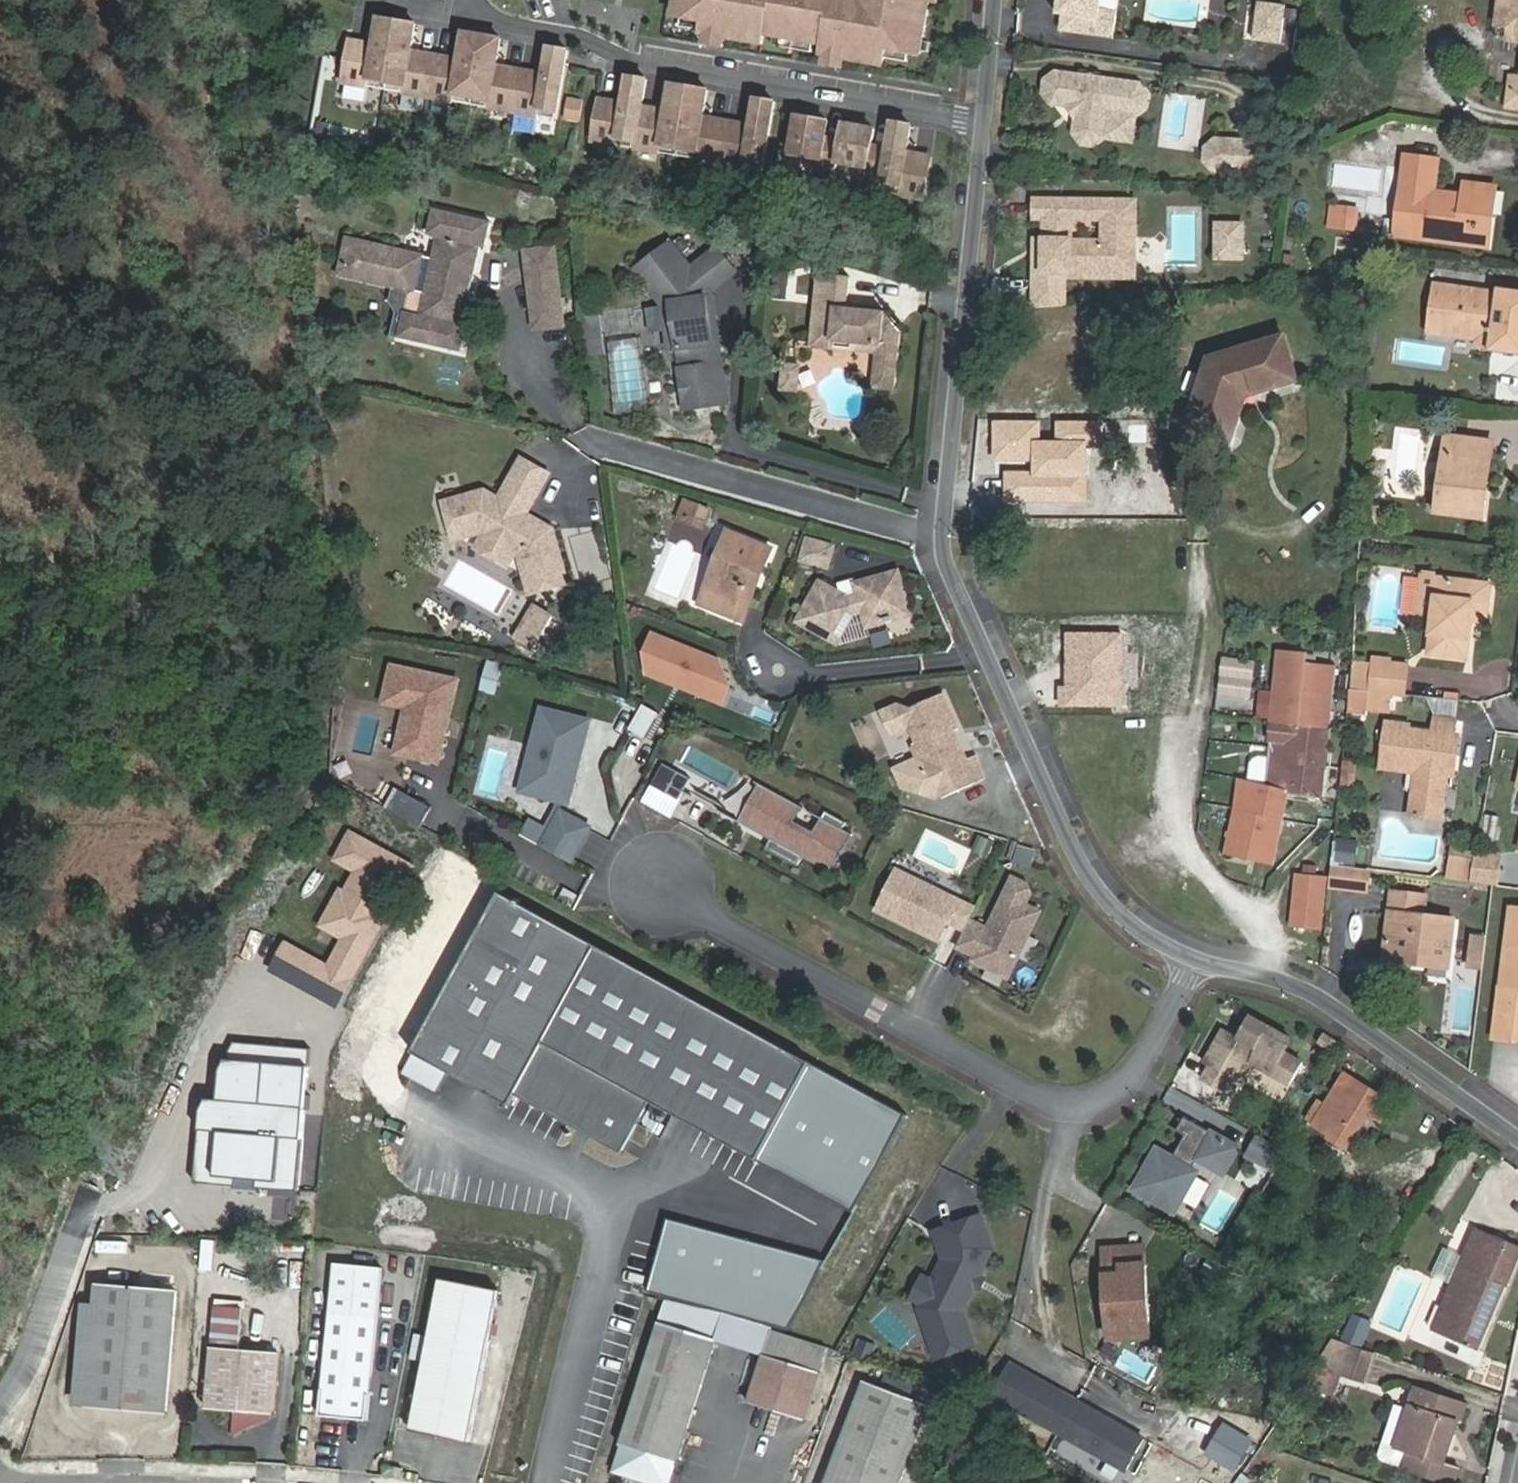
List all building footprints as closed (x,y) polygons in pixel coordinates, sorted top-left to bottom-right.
[(672,8),(680,10),(703,14),(702,24),(701,27),(705,27),(724,31),(761,37),(763,27),(773,29),(813,36),(822,38),(821,48),(825,48),(843,52),(882,59),(884,52),(885,42),(908,46),(919,48),(928,0),(674,0),(672,8)] [(1060,31),(1113,38),(1117,11),(1101,9),(1103,0),(1060,0),(1058,14),(1063,15),(1060,31)] [(1502,2),(1499,34),(1515,36),(1514,48),(1517,49),(1517,4),(1502,2)] [(1257,20),(1254,40),(1281,44),(1286,7),(1267,4),(1265,21),(1257,20)] [(679,20),(702,24),(703,14),(680,10),(679,20)] [(387,84),(399,15),(381,12),(376,39),(352,35),(345,77),(387,84)] [(430,91),(437,50),(413,46),(418,19),(399,15),(387,84),(430,91)] [(473,99),(485,30),(467,27),(462,54),(437,50),(430,91),(473,99)] [(722,40),(724,31),(705,27),(703,37),(722,40)] [(811,46),(813,36),(773,29),(771,39),(811,46)] [(515,106),(523,65),(498,61),(503,34),(485,30),(473,99),(515,106)] [(1497,46),(1514,48),(1515,36),(1499,34),(1497,46)] [(547,69),(523,65),(515,106),(518,107),(515,123),(538,127),(541,111),(558,114),(570,45),(551,42),(547,69)] [(908,46),(885,42),(884,52),(906,56),(908,46)] [(842,62),(843,52),(825,48),(823,58),(842,62)] [(644,102),(649,75),(631,71),(626,98),(601,94),(594,136),(637,143),(644,102)] [(1140,85),(1058,73),(1049,81),(1047,94),(1055,103),(1069,105),(1080,119),(1078,134),(1086,144),(1098,145),(1107,136),(1111,111),(1137,114),(1147,108),(1149,95),(1140,85)] [(668,106),(644,102),(637,143),(679,151),(692,82),(673,79),(668,106)] [(710,85),(692,82),(679,151),(722,158),(729,117),(705,112),(710,85)] [(753,121),(729,117),(722,158),(765,166),(777,97),(758,94),(753,121)] [(580,122),(582,97),(563,96),(561,120),(580,122)] [(830,116),(800,111),(793,149),(822,154),(821,161),(839,164),(840,157),(844,136),(827,133),(830,116)] [(1111,111),(1107,136),(1134,140),(1137,114),(1111,111)] [(914,121),(895,118),(891,144),(886,172),(883,187),(926,195),(933,153),(909,148),(914,121)] [(847,119),(844,136),(840,157),(869,163),(868,169),(886,172),(891,144),(874,141),(877,125),(847,119)] [(1209,149),(1208,163),(1216,171),(1242,172),(1243,141),(1219,141),(1209,149)] [(1264,142),(1243,141),(1242,172),(1262,172),(1264,142)] [(1490,226),(1491,226),(1496,188),(1466,184),(1464,197),(1433,194),(1437,161),(1405,157),(1395,235),(1472,246),(1475,230),(1482,231),(1490,226)] [(1126,202),(1036,201),(1036,219),(1046,219),(1045,274),(1072,274),(1072,278),(1102,278),(1103,262),(1126,262),(1126,202)] [(1325,227),(1356,232),(1360,206),(1329,201),(1325,227)] [(1136,202),(1126,202),(1126,262),(1103,262),(1102,278),(1136,278),(1136,202)] [(494,224),(437,210),(431,235),(441,238),(436,259),(350,239),(344,264),(360,267),(357,279),(427,295),(422,317),(407,313),(401,339),(463,353),(469,328),(464,327),(483,248),(488,249),(494,224)] [(1489,248),(1491,226),(1490,226),(1482,231),(1475,230),(1472,246),(1489,248)] [(1227,227),(1217,228),(1218,261),(1245,261),(1245,256),(1227,256),(1227,227)] [(1245,227),(1227,227),(1227,256),(1245,256),(1245,227)] [(673,243),(644,265),(674,303),(680,349),(695,347),(697,367),(680,369),(686,410),(729,404),(717,317),(711,318),(708,297),(738,273),(719,249),(693,269),(673,243)] [(555,246),(527,250),(529,264),(557,261),(555,246)] [(557,261),(529,264),(537,326),(565,323),(557,261)] [(360,267),(344,264),(341,275),(357,279),(360,267)] [(835,345),(843,355),(879,358),(876,390),(898,393),(904,332),(882,308),(844,305),(846,279),(809,275),(803,342),(835,345)] [(1500,288),(1499,294),(1433,285),(1426,333),(1474,341),(1491,343),(1493,331),(1509,334),(1507,346),(1517,347),(1517,290),(1500,288)] [(602,313),(587,315),(592,353),(606,352),(602,313)] [(1507,346),(1509,334),(1493,331),(1491,343),(1474,341),(1473,349),(1517,355),(1517,347),(1507,346)] [(1295,382),(1283,339),(1211,359),(1188,425),(1230,441),(1245,397),(1295,382)] [(802,351),(843,355),(835,345),(803,342),(802,351)] [(773,370),(772,382),(788,383),(789,371),(773,370)] [(788,383),(772,382),(771,395),(787,396),(788,383)] [(1477,498),(1484,443),(1447,438),(1437,513),(1484,519),(1486,500),(1477,498)] [(1493,444),(1484,443),(1477,498),(1486,500),(1493,444)] [(547,473),(520,460),(499,501),(484,493),(444,504),(454,541),(479,534),(483,536),(517,552),(521,554),(531,592),(568,582),(554,528),(526,514),(547,473)] [(679,520),(703,530),(705,525),(687,518),(692,506),(686,503),(679,520)] [(692,506),(687,518),(705,525),(710,513),(692,506)] [(758,565),(765,568),(773,550),(730,532),(699,604),(734,620),(758,565)] [(517,552),(483,536),(477,550),(510,566),(517,552)] [(835,547),(808,539),(803,561),(829,568),(835,547)] [(743,623),(765,568),(758,565),(734,620),(743,623)] [(841,594),(820,583),(799,621),(837,642),(854,613),(863,610),(868,626),(885,621),(886,623),(893,620),(893,619),(910,614),(898,572),(855,584),(857,590),(859,596),(849,599),(841,594)] [(1472,612),(1486,614),(1489,585),(1438,579),(1428,654),(1466,659),(1471,621),(1472,612)] [(849,599),(859,596),(857,590),(841,594),(849,599)] [(552,617),(534,607),(528,618),(546,628),(552,617)] [(1485,623),(1486,614),(1472,612),(1471,621),(1485,623)] [(657,657),(651,674),(725,703),(732,686),(715,679),(722,662),(655,635),(648,653),(657,657)] [(1232,831),(1276,843),(1288,794),(1321,798),(1335,667),(1308,665),(1309,656),(1291,653),(1286,690),(1276,689),(1266,785),(1245,780),(1232,831)] [(1237,661),(1207,656),(1205,673),(1235,677),(1237,661)] [(488,690),(495,662),(480,658),(473,686),(488,690)] [(389,749),(431,758),(438,727),(434,726),(438,713),(441,714),(450,676),(385,661),(376,697),(399,703),(389,749)] [(1375,665),(1353,662),(1352,690),(1372,692),(1375,665)] [(1375,665),(1372,692),(1392,694),(1404,695),(1407,668),(1375,665)] [(1232,695),(1234,679),(1204,674),(1202,690),(1232,695)] [(1372,692),(1352,690),(1350,706),(1370,708),(1372,692)] [(1392,694),(1372,692),(1370,708),(1390,711),(1392,694)] [(945,695),(905,712),(919,746),(915,748),(928,778),(949,769),(958,791),(985,780),(975,757),(969,760),(957,732),(962,730),(945,695)] [(651,710),(635,701),(621,726),(637,735),(651,710)] [(560,799),(583,717),(535,704),(513,786),(560,799)] [(1433,733),(1453,736),(1455,722),(1436,719),(1433,733)] [(1450,754),(1458,755),(1461,737),(1453,736),(1433,733),(1409,730),(1409,725),(1387,723),(1382,767),(1415,772),(1422,773),(1419,795),(1413,794),(1410,817),(1426,819),(1426,815),(1442,817),(1447,775),(1450,754)] [(1455,776),(1458,755),(1450,754),(1447,775),(1455,776)] [(1355,783),(1357,762),(1344,761),(1342,782),(1355,783)] [(673,799),(685,777),(671,770),(660,792),(673,799)] [(1415,772),(1413,794),(1419,795),(1422,773),(1415,772)] [(789,818),(796,804),(753,782),(733,820),(765,837),(774,842),(770,850),(793,862),(797,854),(825,868),(845,830),(837,826),(841,819),(820,808),(809,828),(789,818)] [(412,821),(423,802),(390,784),(380,803),(412,821)] [(534,843),(562,858),(582,823),(553,807),(534,843)] [(380,913),(387,901),(392,903),(412,867),(352,835),(339,859),(359,870),(346,895),(342,892),(324,925),(367,949),(385,916),(380,913)] [(970,849),(983,856),(990,842),(977,835),(970,849)] [(586,837),(574,863),(596,873),(608,847),(586,837)] [(770,850),(774,842),(765,837),(761,845),(770,850)] [(1332,864),(1355,866),(1358,839),(1334,837),(1332,864)] [(1025,869),(1033,854),(1020,847),(1012,862),(1025,869)] [(1497,885),(1502,855),(1477,851),(1472,882),(1497,885)] [(1348,867),(1333,865),(1330,885),(1345,887),(1348,867)] [(943,917),(953,897),(893,867),(873,906),(914,926),(934,936),(941,922),(943,917)] [(1370,870),(1348,867),(1345,887),(1368,890),(1370,870)] [(1016,873),(996,914),(991,925),(976,917),(972,915),(971,918),(959,943),(977,951),(976,954),(988,960),(987,963),(1011,974),(1038,918),(1044,908),(1030,901),(1035,890),(1032,881),(1016,873)] [(1322,928),(1328,878),(1298,875),(1292,925),(1322,928)] [(758,1160),(811,1062),(499,892),(412,1052),(510,1105),(516,1094),(568,1123),(575,1110),(617,1133),(625,1117),(639,1125),(651,1102),(667,1110),(729,1144),(758,1160)] [(1429,957),(1428,966),(1449,968),(1454,919),(1423,916),(1425,897),(1391,892),(1385,952),(1429,957)] [(943,917),(950,921),(960,926),(964,919),(971,906),(953,897),(943,917)] [(1513,906),(1494,1039),(1517,1043),(1517,907),(1513,906)] [(347,985),(367,949),(347,938),(330,969),(327,974),(347,985)] [(1485,953),(1487,941),(1475,940),(1474,952),(1485,953)] [(327,974),(330,969),(287,946),(274,970),(337,1004),(347,985),(327,974)] [(1384,961),(1428,966),(1429,957),(1385,952),(1384,961)] [(1484,963),(1485,953),(1474,952),(1473,962),(1484,963)] [(987,963),(988,960),(976,954),(975,957),(987,963)] [(1211,1066),(1203,1080),(1230,1096),(1250,1062),(1291,1086),(1303,1064),(1286,1054),(1293,1042),(1262,1023),(1261,1025),(1255,1021),(1244,1040),(1225,1029),(1205,1063),(1211,1066)] [(1319,1044),(1334,1055),(1340,1046),(1325,1035),(1319,1044)] [(299,1191),(311,1048),(234,1041),(221,1069),(218,1099),(207,1098),(200,1111),(194,1182),(237,1186),(237,1178),(257,1180),(256,1188),(299,1191)] [(1349,1150),(1381,1096),(1347,1075),(1328,1106),(1319,1101),(1308,1120),(1315,1124),(1315,1125),(1332,1136),(1330,1139),(1349,1150)] [(568,1123),(623,1153),(639,1125),(625,1117),(617,1133),(575,1110),(568,1123)] [(1157,1148),(1133,1188),(1174,1211),(1197,1171),(1192,1168),(1198,1159),(1223,1174),(1239,1148),(1184,1117),(1177,1130),(1185,1135),(1172,1157),(1157,1148)] [(1276,1169),(1286,1152),(1258,1136),(1249,1153),(1276,1169)] [(256,1188),(257,1180),(237,1178),(237,1186),(256,1188)] [(990,1246),(979,1212),(932,1228),(941,1255),(929,1277),(935,1292),(919,1297),(916,1303),(933,1354),(971,1341),(959,1307),(990,1246)] [(1517,1258),(1517,1246),(1478,1229),(1453,1290),(1442,1285),(1424,1328),(1479,1350),(1517,1258)] [(1120,1265),(1143,1262),(1141,1243),(1100,1248),(1103,1273),(1120,1271),(1120,1265)] [(1103,1273),(1111,1337),(1151,1333),(1143,1262),(1120,1265),(1120,1271),(1103,1273)] [(333,1266),(326,1316),(312,1418),(358,1424),(372,1323),(379,1273),(333,1266)] [(910,1293),(919,1297),(935,1292),(929,1277),(921,1273),(910,1293)] [(469,1440),(498,1292),(441,1281),(413,1430),(469,1440)] [(167,1411),(177,1293),(94,1286),(85,1405),(167,1411)] [(245,1310),(217,1308),(208,1410),(233,1412),(232,1424),(251,1426),(253,1414),(273,1416),(278,1353),(241,1350),(245,1310)] [(1342,1340),(1363,1346),(1371,1319),(1350,1313),(1342,1340)] [(616,1472),(652,1482),(658,1482),(672,1475),(676,1463),(678,1464),(717,1341),(660,1323),(621,1446),(624,1447),(616,1472)] [(866,1355),(872,1340),(856,1334),(850,1349),(866,1355)] [(1315,1369),(1354,1379),(1364,1349),(1334,1339),(1315,1369)] [(1366,1384),(1375,1353),(1364,1349),(1354,1379),(1366,1384)] [(820,1373),(764,1356),(749,1402),(806,1420),(820,1373)] [(1122,1467),(1139,1436),(1004,1362),(987,1393),(1122,1467)] [(1303,1387),(1334,1396),(1339,1376),(1315,1369),(1303,1387)] [(867,1381),(827,1482),(900,1482),(930,1406),(867,1381)] [(1446,1482),(1457,1482),(1462,1470),(1445,1464),(1460,1422),(1462,1423),(1468,1405),(1416,1389),(1409,1410),(1397,1449),(1411,1454),(1405,1469),(1446,1482)] [(1411,1454),(1397,1449),(1409,1410),(1396,1406),(1379,1456),(1382,1461),(1405,1469),(1411,1454)] [(251,1426),(273,1416),(253,1414),(251,1426)] [(251,1426),(232,1424),(231,1436),(251,1426)] [(397,1478),(402,1478),(404,1468),(385,1466),(383,1475),(397,1478)]
